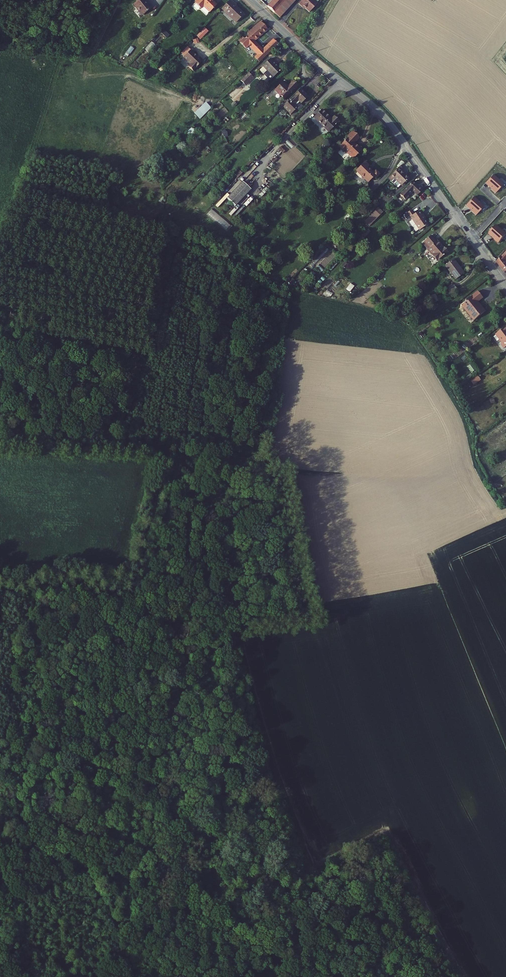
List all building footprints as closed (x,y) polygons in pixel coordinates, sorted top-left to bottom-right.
[(148,10),(155,4),(152,0),(139,0),(148,10)] [(199,1),(203,5),(205,5),(207,3),(213,9),(220,1),(219,0),(199,0),(199,1)] [(225,5),(240,19),(248,11),(239,3),(240,2),(238,0),(230,0),(225,5)] [(280,14),(294,0),(281,0),(274,7),(280,14)] [(262,44),(256,38),(270,27),(263,19),(250,31),(251,32),(243,40),(248,46),(251,43),(257,49),(262,44)] [(197,36),(201,39),(208,31),(204,28),(197,36)] [(257,55),(262,60),(281,42),(276,37),(265,47),(260,52),(257,55)] [(257,49),(260,52),(265,47),(262,44),(257,49)] [(195,46),(188,54),(195,61),(192,64),(197,68),(206,58),(197,50),(198,49),(195,46)] [(273,58),(265,65),(275,76),(283,68),(273,58)] [(251,71),(242,79),(246,84),(255,75),(251,71)] [(289,76),(281,84),(289,92),(303,79),(299,75),(292,81),(291,80),(292,79),(289,76)] [(312,91),(305,84),(288,102),(295,109),(302,101),(299,99),(302,95),(305,98),(312,91)] [(199,119),(211,108),(206,102),(194,113),(199,119)] [(323,108),(315,116),(330,129),(340,119),(336,114),(333,117),(323,108)] [(190,128),(187,134),(196,139),(200,134),(190,128)] [(342,145),(346,149),(348,149),(356,156),(365,146),(362,143),(361,144),(356,140),(362,134),(356,129),(349,136),(350,137),(347,141),(345,140),(342,143),(342,145)] [(285,152),(290,148),(286,142),(281,146),(285,152)] [(299,152),(293,154),(293,155),(287,157),(288,160),(294,158),(295,163),(302,160),(299,152)] [(367,160),(359,169),(367,177),(375,169),(370,165),(372,164),(367,160)] [(403,163),(394,173),(405,183),(412,175),(407,171),(409,169),(403,163)] [(376,171),(375,169),(367,177),(371,180),(377,174),(378,176),(382,172),(379,168),(376,171)] [(244,181),(227,198),(235,205),(251,188),(244,181)] [(415,181),(404,192),(409,198),(413,194),(412,194),(414,191),(418,195),(423,190),(420,187),(420,186),(415,181)] [(387,210),(382,205),(369,219),(374,224),(387,210)] [(415,213),(424,227),(432,221),(424,208),(415,213)] [(438,249),(444,256),(454,247),(450,242),(449,244),(447,241),(444,236),(443,237),(437,231),(431,236),(436,243),(433,245),(437,250),(438,249)] [(461,257),(453,263),(461,273),(469,268),(461,257)] [(459,280),(450,287),(453,291),(463,284),(459,280)] [(485,300),(483,300),(482,298),(488,293),(483,287),(471,296),(472,297),(468,301),(479,316),(490,307),(485,300)] [(433,303),(439,301),(436,294),(430,296),(433,303)] [(468,367),(472,373),(476,370),(472,364),(468,367)] [(474,385),(481,380),(478,376),(471,381),(474,385)]
